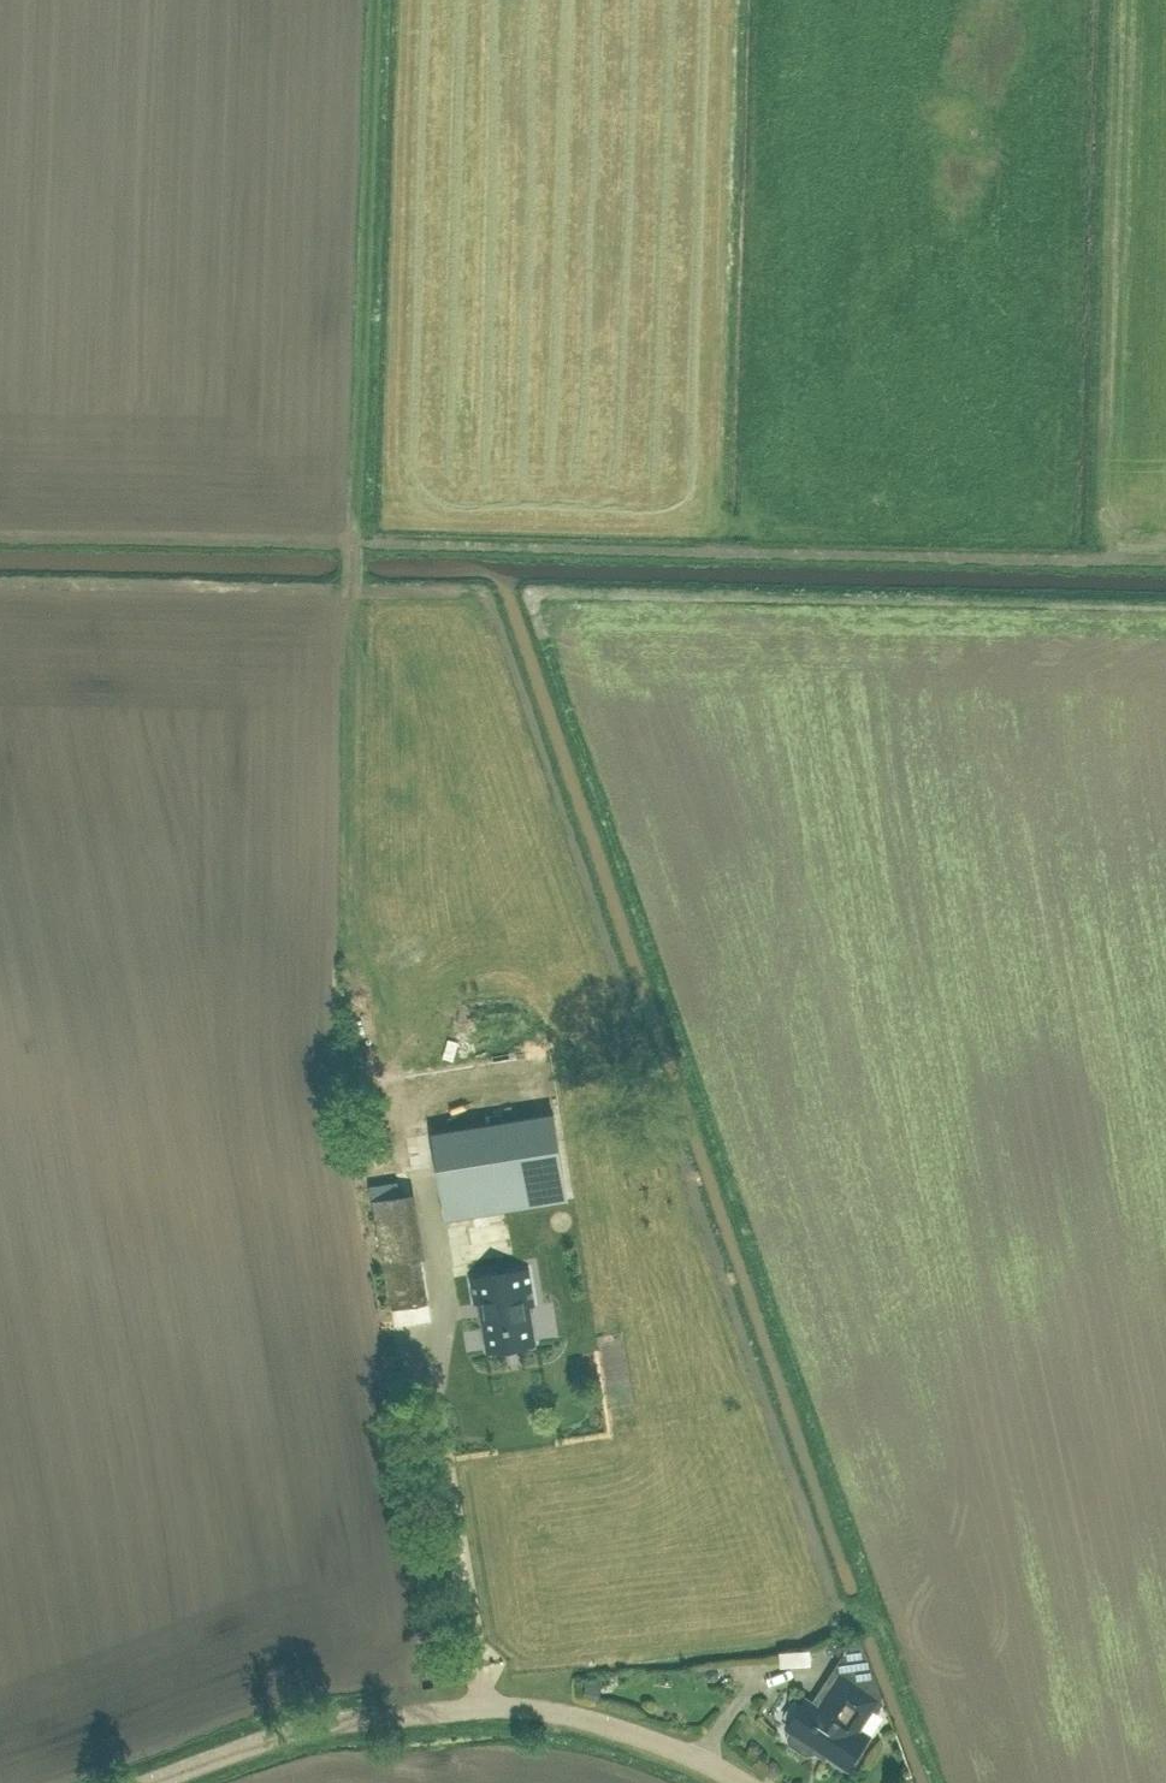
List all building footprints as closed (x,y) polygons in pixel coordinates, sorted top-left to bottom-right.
[(554,1113),(433,1132),(447,1218),(568,1198),(554,1113)] [(529,1267),(475,1276),(487,1352),(488,1352),(535,1344),(536,1344),(530,1305),(535,1305),(529,1267)] [(851,1642),(842,1656),(834,1668),(842,1673),(832,1689),(827,1686),(816,1702),(815,1701),(813,1704),(806,1699),(788,1726),(794,1730),(791,1735),(792,1741),(808,1752),(814,1750),(817,1745),(849,1766),(870,1735),(858,1728),(872,1708),(877,1711),(885,1701),(861,1636),(860,1636),(856,1634),(851,1642)] [(812,1664),(811,1649),(780,1651),(781,1666),(812,1664)]
